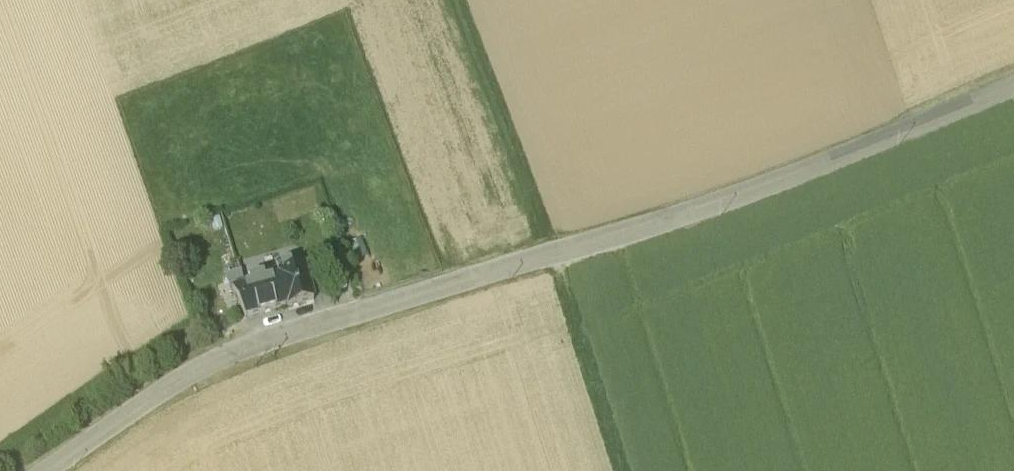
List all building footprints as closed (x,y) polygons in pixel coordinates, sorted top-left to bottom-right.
[(293,271),(291,263),(278,267),(280,277),(288,306),(289,308),(314,301),(305,268),(293,271)] [(241,270),(226,275),(231,286),(245,283),(241,270)] [(280,277),(265,281),(264,276),(249,280),(251,285),(233,290),(246,318),(288,306),(280,277)]
